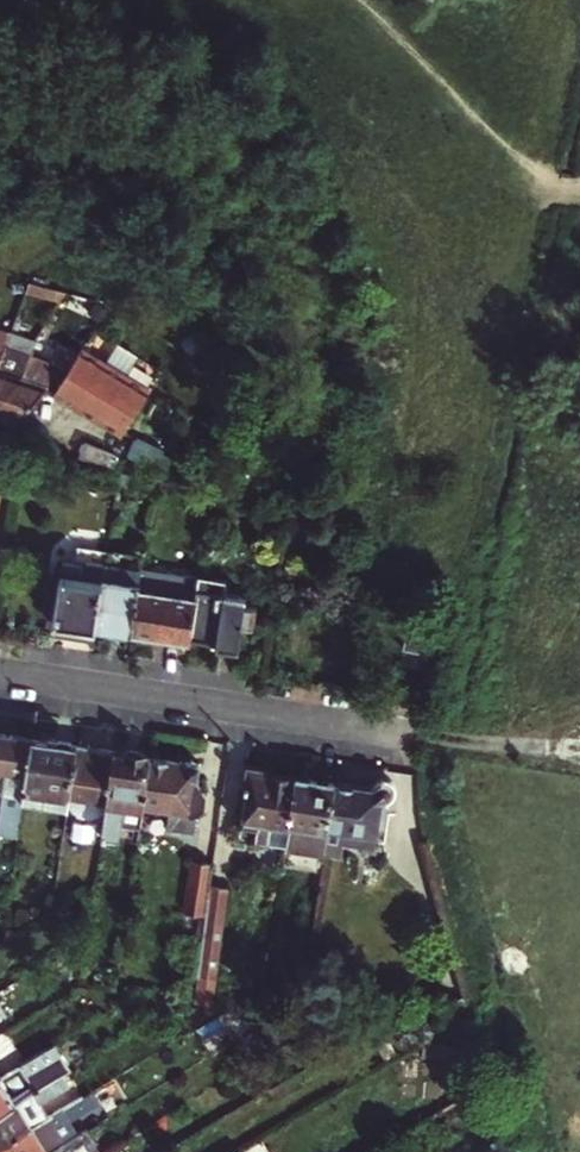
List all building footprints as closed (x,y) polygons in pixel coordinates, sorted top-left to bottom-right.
[(26,284),(22,294),(59,301),(65,292),(26,284)] [(92,333),(82,345),(52,395),(120,436),(147,393),(99,364),(111,345),(92,333)] [(30,357),(30,355),(0,346),(0,347),(0,401),(26,368),(30,357)] [(61,369),(30,357),(26,368),(0,401),(0,416),(15,421),(61,369)] [(128,488),(131,473),(117,473),(115,487),(128,488)] [(97,627),(105,562),(86,560),(65,556),(63,574),(57,618),(57,621),(97,627)] [(97,627),(132,632),(141,567),(105,562),(97,627)] [(141,567),(132,632),(191,641),(191,636),(200,575),(141,567)] [(45,616),(57,618),(63,574),(51,572),(45,616)] [(200,575),(191,636),(216,640),(215,642),(238,646),(246,593),(219,589),(221,578),(200,575)] [(432,635),(407,629),(403,649),(429,654),(432,635)] [(0,733),(0,769),(4,770),(0,800),(0,836),(18,838),(23,802),(32,737),(0,733)] [(68,810),(70,795),(78,744),(32,737),(23,802),(68,810)] [(78,744),(70,795),(108,800),(115,749),(78,744)] [(144,803),(151,754),(115,749),(108,800),(103,833),(120,836),(122,822),(141,824),(144,803)] [(201,762),(151,754),(144,803),(169,808),(166,828),(191,832),(195,813),(203,806),(205,791),(198,781),(201,762)] [(289,836),(298,777),(266,772),(267,767),(251,765),(240,838),(288,845),(289,836)] [(325,850),(326,841),(335,782),(298,777),(289,836),(298,838),(296,854),(324,858),(325,850)] [(377,845),(384,803),(387,803),(390,802),(396,798),(397,792),(397,788),(396,785),(394,782),(390,780),(387,779),(384,779),(381,780),(375,785),(374,788),(335,782),(326,841),(325,850),(331,851),(340,847),(341,843),(369,848),(370,844),(377,845)] [(184,913),(205,916),(210,886),(213,866),(191,863),(184,913)] [(205,916),(197,974),(217,977),(229,889),(210,886),(205,916)] [(456,1037),(476,1031),(466,994),(446,1002),(456,1037)] [(6,1031),(0,1034),(0,1056),(16,1047),(6,1031)] [(450,1058),(452,1044),(423,1040),(421,1054),(450,1058)] [(53,1059),(61,1055),(54,1043),(46,1048),(53,1059)] [(0,1076),(0,1110),(13,1103),(30,1092),(56,1076),(68,1069),(61,1055),(53,1059),(46,1048),(1,1075),(0,1076)] [(60,1083),(56,1076),(30,1092),(38,1105),(58,1092),(55,1087),(60,1083)] [(21,1115),(24,1113),(38,1105),(30,1092),(13,1103),(21,1115)] [(76,1135),(67,1121),(88,1107),(82,1097),(32,1127),(0,1147),(0,1151),(48,1151),(76,1135)] [(13,1103),(0,1110),(0,1147),(32,1127),(24,1113),(21,1115),(13,1103)] [(85,1130),(76,1135),(48,1151),(99,1151),(85,1130)]
